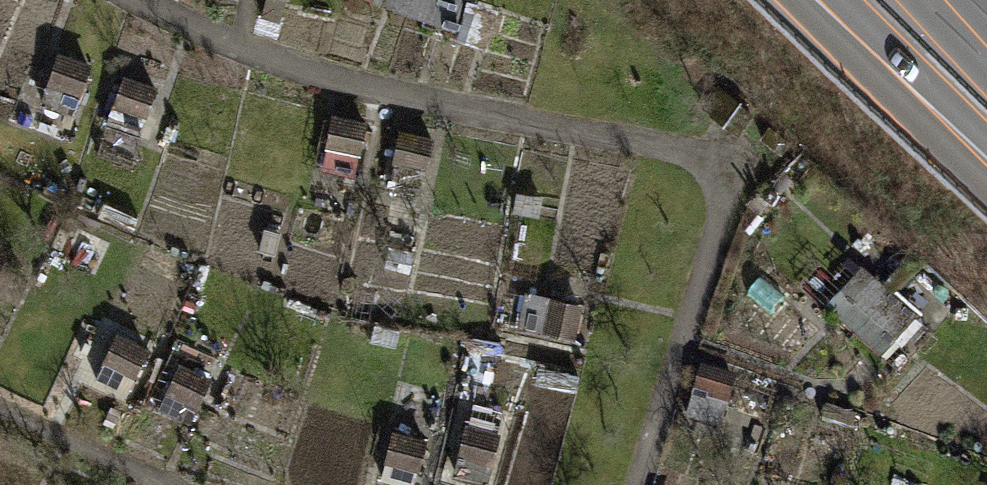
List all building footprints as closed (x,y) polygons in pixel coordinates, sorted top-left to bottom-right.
[(279,20),(285,0),(268,0),(263,15),(279,20)] [(498,10),(469,0),(381,0),(489,38),(498,10)] [(73,108),(92,62),(60,49),(41,95),(73,108)] [(150,110),(158,84),(125,73),(117,99),(150,110)] [(362,155),(369,119),(331,111),(324,147),(362,155)] [(428,170),(435,134),(401,127),(394,163),(428,170)] [(828,311),(882,360),(918,321),(864,272),(828,311)] [(578,335),(585,301),(526,289),(519,323),(578,335)] [(102,361),(134,375),(148,344),(116,330),(102,361)] [(166,388),(198,405),(212,380),(179,363),(166,388)] [(689,422),(723,431),(737,380),(702,371),(689,422)] [(453,475),(487,484),(502,431),(468,421),(453,475)] [(428,437),(396,426),(380,475),(412,484),(428,437)]
